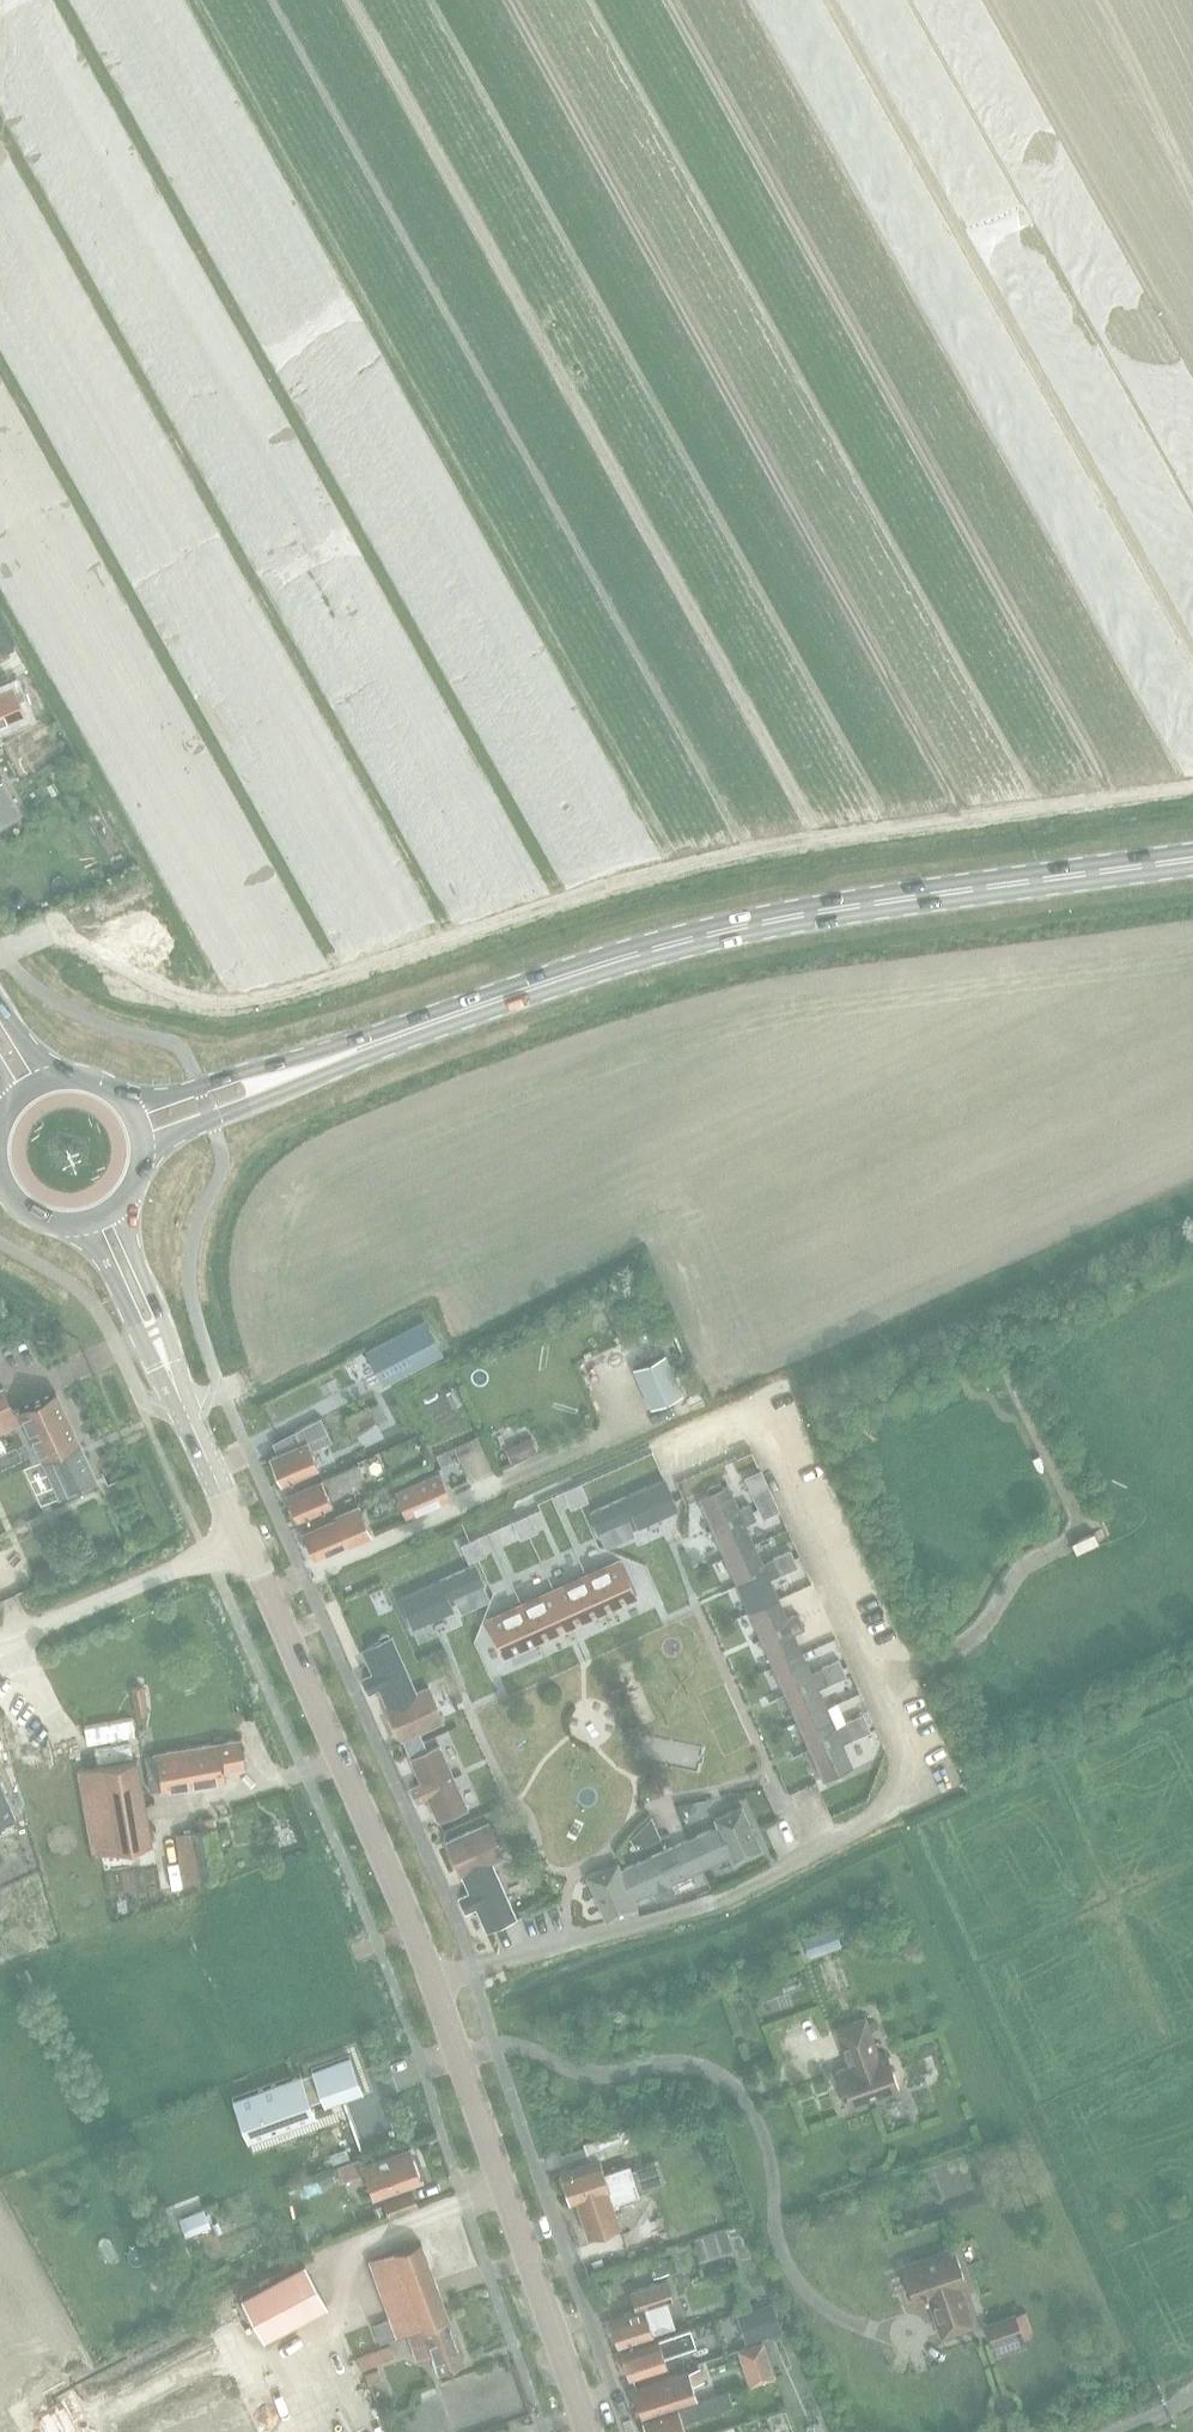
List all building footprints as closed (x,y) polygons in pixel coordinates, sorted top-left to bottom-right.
[(17,684),(0,692),(0,723),(28,711),(17,684)] [(19,814),(4,786),(0,788),(0,824),(19,814)] [(380,1382),(440,1348),(422,1317),(362,1350),(380,1382)] [(664,1352),(633,1366),(650,1406),(681,1392),(664,1352)] [(13,1413),(2,1390),(0,1390),(0,1419),(13,1413)] [(55,1390),(18,1407),(59,1496),(96,1479),(55,1390)] [(351,1429),(373,1419),(366,1404),(344,1414),(351,1429)] [(298,1438),(267,1454),(280,1481),(318,1464),(311,1446),(330,1436),(318,1412),(291,1425),(298,1438)] [(326,1489),(363,1473),(357,1461),(284,1492),(295,1517),(331,1502),(326,1489)] [(436,1468),(394,1488),(404,1510),(446,1490),(436,1468)] [(676,1506),(663,1477),(588,1510),(596,1527),(631,1512),(636,1523),(676,1506)] [(822,1776),(849,1764),(839,1741),(850,1736),(843,1721),(832,1726),(814,1686),(826,1681),(819,1666),(808,1671),(790,1631),(802,1626),(795,1611),(783,1616),(766,1576),(777,1571),(771,1556),(759,1561),(742,1522),(753,1517),(746,1501),(735,1506),(725,1484),(698,1496),(822,1776)] [(334,1512),(335,1514),(301,1528),(312,1556),(346,1541),(347,1542),(370,1532),(358,1502),(334,1512)] [(619,1559),(586,1574),(602,1609),(634,1594),(619,1559)] [(446,1597),(480,1582),(472,1563),(397,1596),(409,1623),(449,1605),(446,1597)] [(586,1574),(553,1589),(569,1623),(602,1609),(586,1574)] [(553,1589),(521,1603),(537,1638),(569,1623),(553,1589)] [(521,1603),(488,1618),(504,1653),(537,1638),(521,1603)] [(379,1635),(381,1639),(362,1648),(372,1671),(361,1676),(367,1691),(379,1686),(387,1704),(385,1704),(400,1738),(443,1719),(428,1685),(415,1691),(390,1635),(389,1636),(387,1631),(379,1635)] [(226,1772),(247,1768),(242,1739),(156,1753),(158,1767),(149,1769),(153,1792),(227,1779),(226,1772)] [(427,1795),(438,1819),(466,1807),(438,1743),(410,1756),(420,1780),(409,1785),(416,1800),(427,1795)] [(95,1841),(96,1853),(76,1857),(83,1902),(104,1899),(108,1925),(164,1917),(140,1761),(84,1770),(85,1779),(57,1784),(64,1827),(74,1825),(77,1843),(95,1841)] [(14,1814),(0,1783),(0,1820),(14,1814)] [(733,1861),(761,1849),(741,1805),(714,1817),(718,1824),(619,1869),(616,1861),(586,1875),(606,1919),(637,1905),(633,1897),(653,1889),(657,1898),(674,1890),(670,1881),(730,1854),(733,1861)] [(515,1916),(490,1861),(503,1855),(488,1821),(445,1840),(460,1874),(462,1873),(469,1890),(458,1895),(464,1910),(475,1905),(486,1929),(515,1916)] [(188,1881),(199,1879),(205,1915),(229,1912),(216,1829),(180,1834),(188,1881)] [(838,1941),(832,1924),(800,1935),(806,1952),(838,1941)] [(834,2069),(847,2105),(898,2088),(885,2052),(878,2054),(865,2015),(834,2026),(848,2065),(834,2069)] [(300,2071),(232,2096),(247,2139),(271,2130),(270,2125),(289,2118),(291,2123),(315,2114),(310,2099),(321,2095),(324,2103),(362,2090),(349,2054),(311,2067),(312,2071),(301,2075),(300,2071)] [(570,2201),(576,2199),(588,2236),(619,2226),(611,2203),(639,2194),(629,2164),(604,2173),(599,2157),(589,2160),(585,2146),(561,2154),(566,2167),(560,2170),(570,2201)] [(360,2157),(336,2164),(344,2187),(367,2178),(373,2195),(420,2178),(410,2148),(363,2165),(360,2157)] [(387,2213),(416,2203),(412,2189),(383,2199),(387,2213)] [(434,2374),(463,2363),(420,2242),(369,2261),(398,2342),(410,2337),(418,2358),(427,2354),(434,2374)] [(965,2283),(953,2247),(902,2264),(914,2300),(928,2295),(941,2334),(972,2324),(958,2285),(965,2283)] [(263,2337),(326,2303),(302,2260),(240,2294),(263,2337)] [(653,2332),(675,2325),(666,2300),(673,2298),(666,2278),(630,2290),(636,2308),(610,2317),(619,2345),(653,2333),(653,2332)] [(771,2303),(745,2311),(754,2337),(780,2329),(771,2303)] [(984,2321),(995,2355),(996,2356),(1025,2347),(1014,2311),(984,2321)] [(661,2347),(682,2340),(679,2330),(621,2350),(630,2377),(667,2364),(661,2347)] [(762,2339),(738,2347),(743,2363),(768,2355),(762,2339)] [(360,2370),(394,2357),(390,2347),(356,2359),(360,2370)] [(136,2363),(129,2351),(117,2357),(124,2370),(136,2363)] [(699,2367),(633,2388),(641,2414),(676,2403),(696,2397),(691,2382),(703,2378),(699,2367)] [(698,2414),(731,2402),(727,2391),(643,2419),(647,2431),(686,2431),(681,2419),(698,2414)] [(63,2402),(35,2417),(44,2431),(79,2431),(63,2402)]
